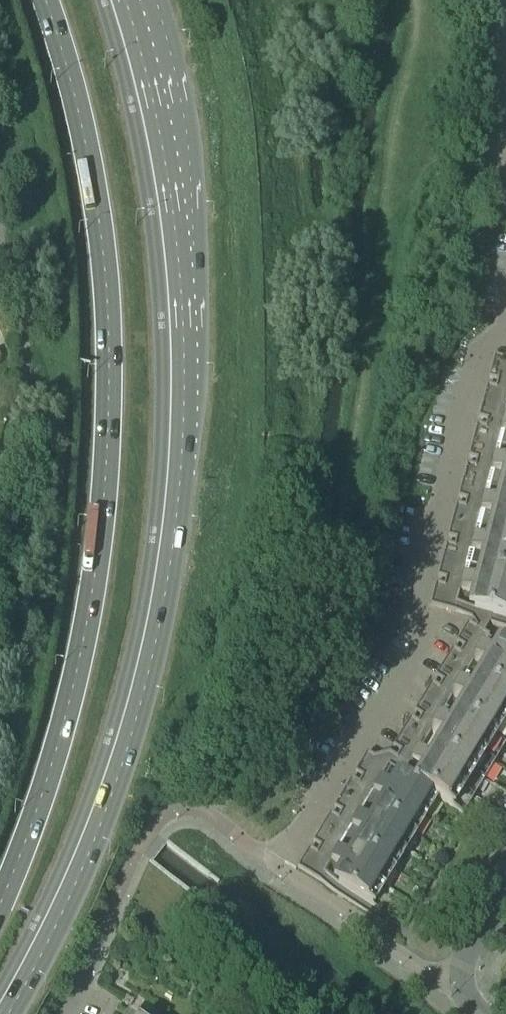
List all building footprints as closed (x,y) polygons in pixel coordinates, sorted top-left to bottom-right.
[(505,372),(505,360),(494,357),(492,368),(505,372)] [(492,368),(489,379),(505,383),(505,372),(492,368)] [(505,402),(505,391),(487,386),(484,397),(505,402)] [(505,413),(505,402),(484,397),(481,408),(505,414),(505,413)] [(503,425),(504,420),(505,414),(481,408),(479,418),(503,425)] [(497,447),(505,449),(505,421),(504,420),(503,425),(502,427),(501,432),(498,442),(497,447)] [(474,436),(498,442),(501,432),(477,425),(474,436)] [(496,453),(497,447),(498,442),(474,436),(471,447),(496,453)] [(494,460),(496,453),(471,447),(468,458),(493,464),(494,460)] [(505,491),(505,449),(497,447),(496,453),(494,460),(493,464),(491,471),(488,482),(487,486),(504,491),(505,491)] [(464,476),(488,482),(491,471),(467,465),(464,476)] [(485,493),(487,486),(488,482),(464,476),(461,487),(485,493)] [(480,513),(492,516),(488,529),(494,531),(505,534),(505,491),(504,491),(487,486),(485,493),(483,500),(482,504),(482,506),(480,511),(480,513)] [(483,500),(485,493),(461,487),(458,498),(482,504),(483,500)] [(456,505),(453,516),(478,522),(480,513),(480,511),(456,505)] [(453,516),(451,527),(475,533),(477,526),(478,522),(453,516)] [(466,566),(484,570),(505,576),(505,534),(494,531),(488,529),(477,526),(475,533),(473,540),(472,544),(471,546),(470,551),(470,552),(467,562),(466,566)] [(448,538),(472,544),(473,540),(475,533),(451,527),(448,538)] [(446,545),(443,556),(467,562),(470,552),(470,551),(446,545)] [(443,556),(440,566),(465,573),(466,566),(467,562),(443,556)] [(437,577),(462,583),(463,579),(465,573),(440,566),(437,577)] [(460,592),(471,595),(468,607),(468,609),(473,610),(505,619),(505,576),(484,570),(466,566),(465,573),(463,579),(462,583),(461,585),(460,590),(460,592)] [(457,601),(460,592),(460,590),(436,584),(433,595),(457,601)] [(454,612),(457,601),(433,595),(430,606),(454,612)] [(483,646),(488,639),(489,636),(468,623),(462,633),(483,646)] [(456,643),(478,656),(483,646),(462,633),(456,643)] [(505,699),(505,651),(503,649),(488,639),(483,646),(478,656),(477,657),(474,662),(473,663),(484,669),(477,681),(482,684),(505,699)] [(468,672),(473,663),(474,662),(452,649),(446,659),(468,672)] [(468,672),(446,659),(441,668),(462,681),(468,672)] [(435,677),(457,691),(459,687),(462,681),(441,668),(435,677)] [(505,746),(505,744),(505,699),(482,684),(477,681),(469,693),(459,687),(457,691),(455,692),(453,697),(452,698),(463,704),(455,716),(460,719),(505,746)] [(431,684),(426,693),(447,706),(452,698),(453,697),(431,684)] [(426,693),(419,703),(441,716),(445,710),(447,706),(426,693)] [(441,716),(419,703),(414,712),(436,725),(438,722),(441,716)] [(441,739),(434,751),(439,754),(484,781),(494,763),(505,746),(460,719),(455,716),(445,710),(441,716),(438,722),(436,725),(435,727),(432,732),(431,733),(441,739)] [(410,719),(404,729),(425,742),(431,733),(432,732),(410,719)] [(404,729),(398,738),(420,751),(425,742),(404,729)] [(393,747),(415,760),(417,756),(420,751),(398,738),(393,747)] [(421,774),(413,786),(418,789),(418,790),(436,800),(462,817),(473,799),(484,781),(439,754),(434,751),(427,763),(417,756),(415,760),(413,762),(411,767),(410,768),(421,774)] [(382,776),(388,767),(388,766),(383,763),(367,754),(361,763),(382,776)] [(389,754),(383,763),(388,766),(388,767),(399,774),(404,777),(410,768),(411,767),(389,754)] [(355,773),(377,786),(382,776),(361,763),(355,773)] [(367,802),(365,805),(380,815),(415,835),(425,818),(436,800),(418,790),(418,789),(413,786),(397,777),(399,774),(388,767),(382,776),(377,786),(376,788),(373,792),(372,794),(367,802)] [(351,779),(345,789),(367,802),(372,794),(373,792),(351,779)] [(345,789),(340,798),(361,811),(365,805),(367,802),(345,789)] [(334,808),(356,821),(358,817),(361,811),(340,798),(334,808)] [(346,837),(344,840),(359,850),(393,871),(404,853),(415,835),(380,815),(365,805),(361,811),(358,817),(356,821),(354,823),(352,827),(351,829),(346,837)] [(330,814),(324,824),(346,837),(351,829),(352,827),(330,814)] [(324,824),(319,833),(340,846),(344,840),(346,837),(324,824)] [(313,843),(334,856),(337,852),(336,852),(340,846),(319,833),(313,843)] [(331,862),(330,863),(340,870),(333,882),(338,885),(372,906),(383,888),(393,871),(359,850),(344,840),(340,846),(336,852),(337,852),(334,856),(333,858),(331,862)] [(330,863),(331,862),(309,849),(303,859),(325,872),(330,863)] [(319,882),(325,872),(303,859),(297,869),(319,882)]
